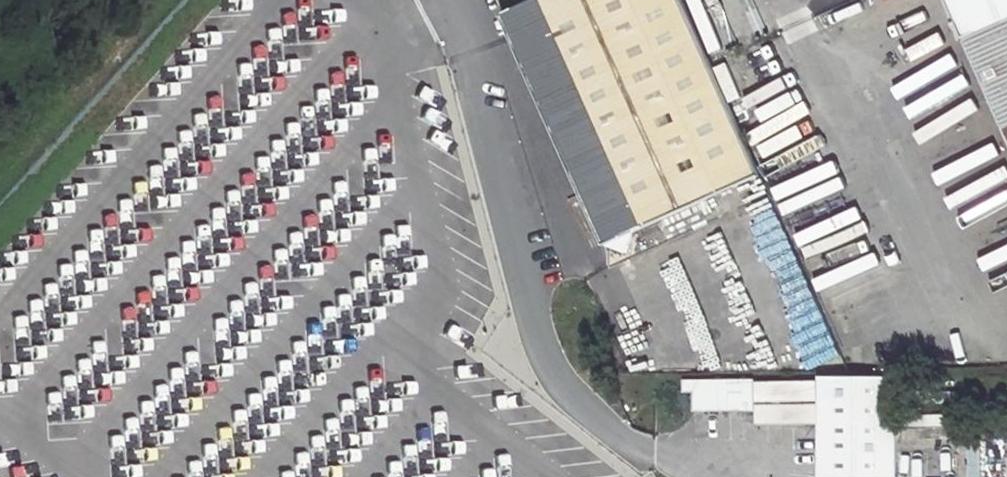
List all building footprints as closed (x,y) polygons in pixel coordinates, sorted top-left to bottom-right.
[(501,14),(602,243),(623,251),(631,231),(756,173),(709,65),(680,0),(533,0),(501,14)] [(958,33),(1006,135),(1006,10),(958,33)] [(606,247),(600,265),(627,275),(633,257),(606,247)] [(692,410),(756,409),(756,377),(691,378),(692,410)] [(826,379),(827,476),(902,476),(901,377),(826,379)]
